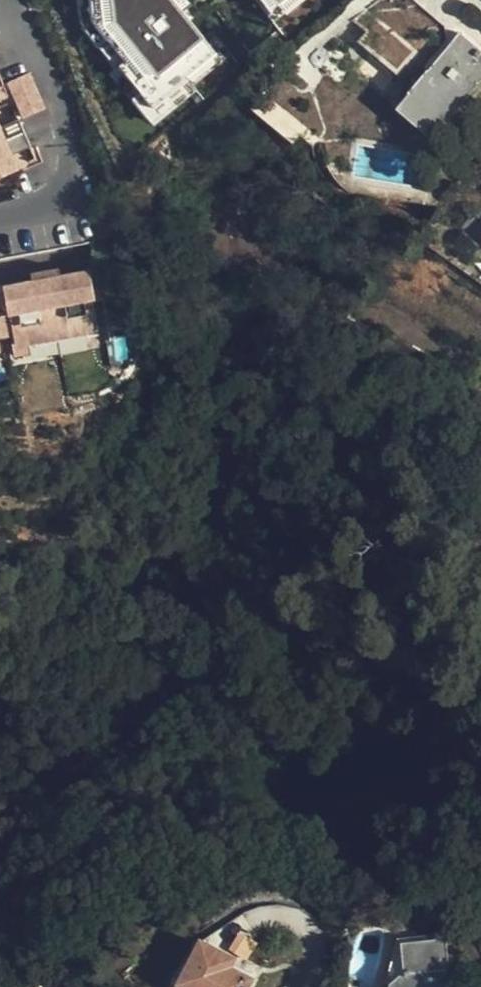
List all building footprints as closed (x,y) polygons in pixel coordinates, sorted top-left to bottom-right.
[(78,27),(151,120),(230,55),(185,0),(76,0),(78,27)] [(274,19),(298,0),(259,0),(274,19)] [(451,40),(393,109),(430,138),(480,78),(480,77),(480,52),(458,32),(451,40)] [(26,78),(3,89),(10,104),(33,94),(26,78)] [(33,94),(10,104),(17,120),(41,109),(33,94)] [(9,173),(0,154),(0,178),(9,173)] [(105,267),(21,286),(27,314),(30,314),(38,346),(119,328),(105,267)] [(0,290),(0,354),(19,350),(11,318),(15,317),(9,288),(0,290)] [(471,626),(480,646),(480,621),(471,626)] [(198,936),(174,984),(179,986),(249,986),(254,978),(231,966),(236,955),(198,936)] [(444,937),(400,938),(402,969),(387,984),(388,986),(387,986),(451,986),(444,937)]
